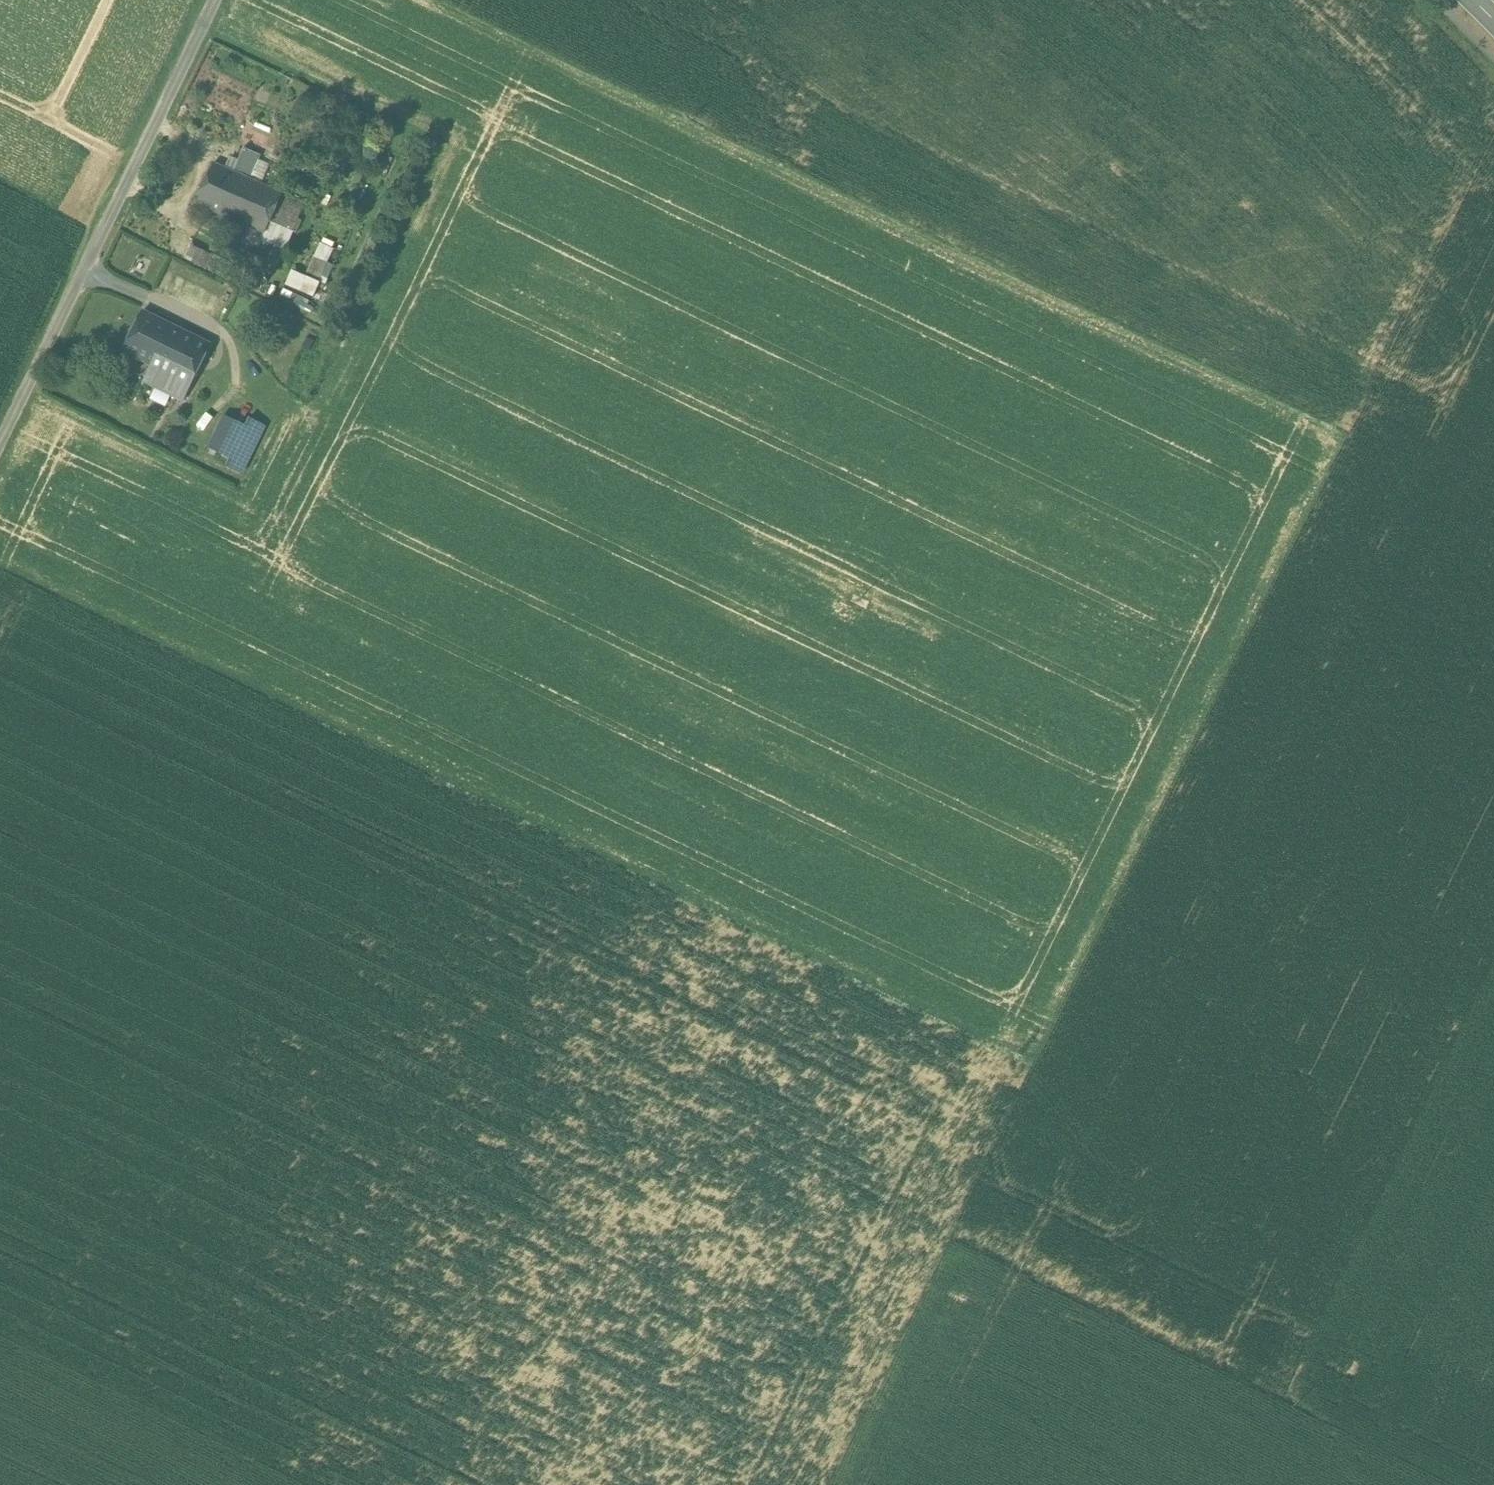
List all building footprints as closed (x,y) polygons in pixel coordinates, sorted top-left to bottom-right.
[(260,155),(246,148),(238,165),(252,172),(258,159),(260,155)] [(238,165),(219,156),(198,200),(252,226),(273,182),(263,177),(252,172),(238,165)] [(269,165),(258,159),(252,172),(263,177),(269,165)] [(310,200),(273,182),(252,226),(265,232),(262,238),(286,249),(310,200)] [(214,255),(192,245),(186,258),(208,268),(214,255)] [(333,250),(321,245),(307,277),(320,282),(333,250)] [(320,282),(307,277),(294,271),(288,284),(315,295),(320,282)] [(284,288),(281,299),(302,303),(304,292),(284,288)] [(213,344),(144,310),(124,351),(159,368),(150,385),(184,402),(213,344)] [(224,415),(209,448),(230,458),(246,425),(224,415)] [(230,458),(227,466),(242,473),(264,425),(250,418),(246,425),(230,458)]
